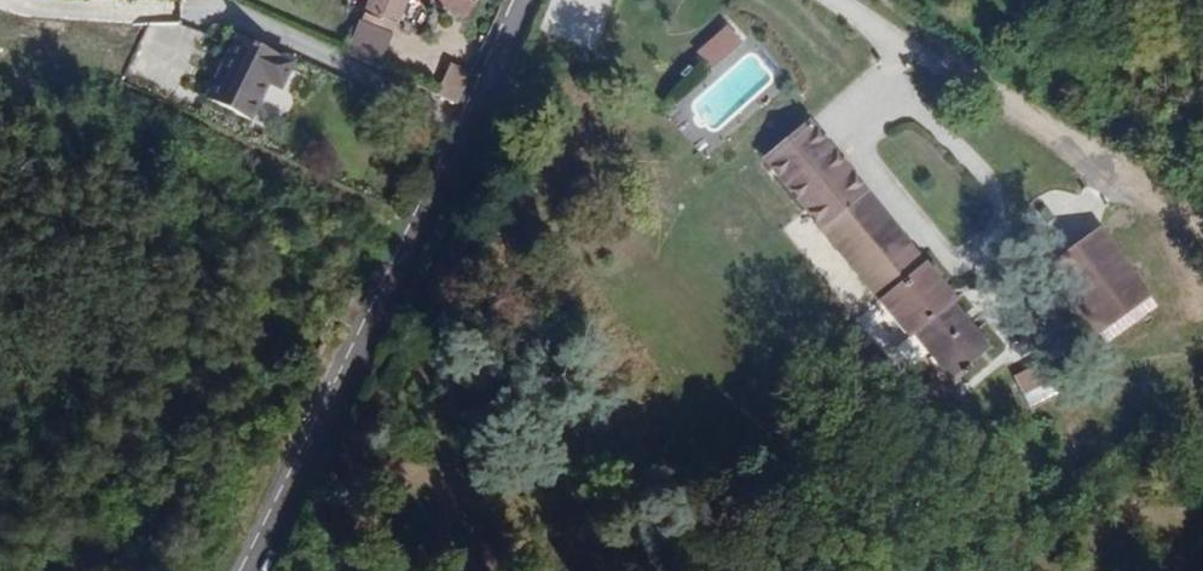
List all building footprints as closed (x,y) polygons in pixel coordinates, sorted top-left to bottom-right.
[(351,16),(387,34),(403,0),(358,0),(351,16)] [(455,14),(461,0),(422,0),(455,14)] [(374,62),(387,34),(351,16),(337,47),(374,62)] [(715,69),(746,39),(729,22),(698,52),(715,69)] [(295,55),(239,30),(209,95),(253,115),(269,79),(283,85),(295,55)] [(460,102),(470,78),(451,69),(440,92),(460,102)] [(809,120),(770,151),(926,344),(965,313),(809,120)] [(1098,220),(1048,255),(1098,325),(1147,290),(1098,220)] [(883,340),(900,329),(887,310),(871,321),(883,340)] [(1015,378),(1029,396),(1056,376),(1041,357),(1015,378)]
